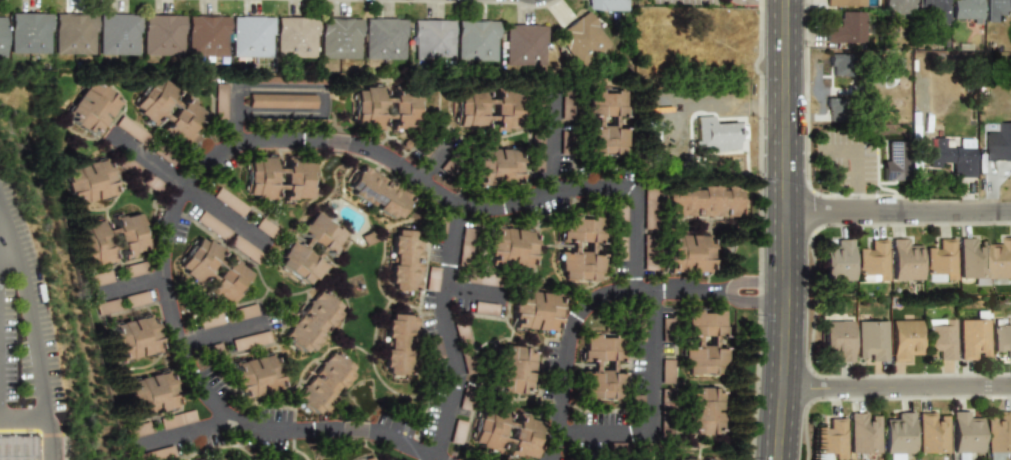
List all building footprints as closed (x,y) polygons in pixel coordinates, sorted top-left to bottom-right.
[(586,10),(627,10),(627,0),(586,0),(586,10)] [(882,15),(913,15),(913,0),(882,0),(882,15)] [(916,7),(925,7),(925,14),(937,14),(936,23),(946,23),(947,0),(916,0),(916,7)] [(954,21),(981,21),(981,0),(954,0),(954,21)] [(984,21),(1004,21),(1004,11),(1010,11),(1010,0),(984,0),(984,21)] [(578,69),(611,44),(586,10),(553,35),(578,69)] [(824,43),(864,43),(864,11),(835,11),(835,23),(824,23),(824,43)] [(9,12),(9,53),(50,53),(50,12),(9,12)] [(53,53),(93,54),(93,14),(53,14),(53,53)] [(98,55),(138,55),(138,14),(98,14),(98,55)] [(183,14),(142,14),(142,56),(183,56),(183,14)] [(227,15),(186,15),(186,56),(227,56),(227,15)] [(230,15),(230,57),(272,57),(272,15),(230,15)] [(315,16),(275,16),(275,57),(315,57),(315,16)] [(320,58),(361,58),(361,17),(320,17),(320,58)] [(405,18),(364,18),(364,59),(405,59),(405,18)] [(412,60),(452,60),(452,20),(412,20),(412,60)] [(497,20),(456,20),(456,61),(497,61),(497,20)] [(545,67),(545,24),(503,24),(503,67),(545,67)] [(830,76),(849,75),(848,54),(830,54),(830,76)] [(177,91),(154,73),(128,108),(150,126),(177,91)] [(95,138),(121,99),(87,77),(62,116),(95,138)] [(227,84),(215,84),(214,119),(226,120),(227,84)] [(353,85),(352,128),(385,129),(385,131),(418,131),(419,86),(389,85),(389,96),(381,96),(382,86),(353,85)] [(626,89),(583,89),(583,122),(581,122),(581,155),(626,155),(626,89)] [(517,128),(516,91),(488,92),(488,90),(453,92),(454,127),(462,127),(462,131),(481,130),(480,121),(492,120),(492,129),(517,128)] [(158,132),(183,148),(208,110),(183,94),(158,132)] [(315,95),(248,94),(248,107),(315,108),(315,95)] [(559,94),(560,115),(570,115),(570,94),(559,94)] [(839,121),(839,98),(827,99),(828,121),(839,121)] [(695,116),(695,147),(717,147),(717,149),(738,149),(738,124),(714,124),(714,115),(695,116)] [(113,126),(144,145),(149,135),(119,117),(113,126)] [(997,122),(997,132),(984,132),(985,159),(1010,159),(1010,122),(997,122)] [(542,134),(530,134),(529,172),(541,172),(542,134)] [(559,154),(567,154),(568,134),(559,134),(559,154)] [(946,148),(946,138),(928,138),(928,167),(951,167),(951,176),(973,177),(973,148),(946,148)] [(904,140),(882,140),(882,182),(904,182),(904,140)] [(518,186),(518,148),(471,148),(471,186),(518,186)] [(311,156),(283,156),(283,165),(273,165),(273,156),(246,155),(245,197),(281,198),(281,200),(310,201),(311,156)] [(61,168),(70,207),(115,195),(106,157),(61,168)] [(399,221),(413,191),(357,165),(343,195),(399,221)] [(741,186),(664,184),(663,218),(740,219),(741,186)] [(643,189),(644,229),(655,229),(654,188),(643,189)] [(616,211),(616,224),(625,224),(624,204),(618,204),(618,210),(616,211)] [(331,258),(346,232),(309,209),(295,233),(303,238),(298,245),(288,239),(272,265),(310,288),(325,263),(305,250),(308,244),(331,258)] [(146,254),(138,210),(106,216),(106,217),(76,223),(83,267),(111,262),(106,234),(114,233),(119,259),(146,254)] [(224,240),(230,230),(200,212),(194,222),(224,240)] [(559,243),(603,244),(603,215),(559,214),(559,243)] [(253,226),(271,240),(278,231),(260,217),(253,226)] [(485,265),(532,269),(536,230),(488,225),(485,265)] [(473,229),(461,227),(457,267),(469,268),(473,229)] [(390,228),(386,291),(418,293),(422,231),(390,228)] [(173,269),(198,286),(223,250),(198,233),(173,269)] [(709,234),(664,234),(663,273),(709,273),(709,234)] [(262,255),(236,236),(229,245),(255,265),(262,255)] [(992,247),(992,279),(1010,279),(1010,237),(1001,237),(1001,247),(992,247)] [(889,280),(920,280),(920,249),(909,249),(909,238),(889,238),(889,280)] [(924,249),(924,281),(953,281),(953,238),(934,238),(934,249),(924,249)] [(987,285),(987,238),(957,238),(957,274),(967,274),(967,285),(987,285)] [(822,283),(851,283),(851,239),(833,239),(833,249),(822,249),(822,283)] [(885,239),(866,239),(866,250),(855,250),(855,281),(885,281),(885,239)] [(643,241),(642,270),(652,271),(653,242),(643,241)] [(558,248),(557,281),(600,282),(601,249),(558,248)] [(252,271),(227,254),(202,291),(227,308),(252,271)] [(146,272),(143,261),(122,267),(125,278),(146,272)] [(424,290),(436,291),(438,268),(427,267),(424,290)] [(87,276),(90,287),(111,281),(108,270),(87,276)] [(499,274),(467,273),(467,284),(499,285),(499,274)] [(280,340),(307,358),(342,307),(315,288),(280,340)] [(514,288),(509,329),(556,334),(561,294),(514,288)] [(124,296),(126,307),(148,303),(146,292),(124,296)] [(94,305),(97,316),(119,309),(116,298),(94,305)] [(497,304),(474,302),(473,313),(496,315),(497,304)] [(256,315),(254,304),(233,309),(235,319),(256,315)] [(680,375),(723,375),(723,310),(681,309),(680,375)] [(988,360),(988,310),(979,310),(979,319),(957,319),(958,360),(988,360)] [(199,329),(222,324),(219,311),(196,317),(199,329)] [(160,352),(151,313),(105,323),(114,363),(160,352)] [(382,377),(413,377),(414,313),(383,313),(382,377)] [(671,319),(661,318),(661,334),(671,334),(671,319)] [(920,319),(890,319),(890,361),(911,361),(911,358),(920,358),(920,319)] [(924,351),(935,351),(935,360),(954,360),(954,319),(924,319),(924,351)] [(992,350),(1003,350),(1003,360),(1010,360),(1010,319),(992,319),(992,350)] [(822,351),(831,351),(831,362),(852,362),(852,320),(822,320),(822,351)] [(886,362),(886,320),(856,320),(856,362),(886,362)] [(459,346),(469,344),(464,322),(454,325),(459,346)] [(230,339),(232,350),(270,343),(268,332),(230,339)] [(579,334),(579,399),(623,399),(623,334),(579,334)] [(496,344),(490,391),(529,396),(534,348),(496,344)] [(356,368),(328,348),(292,399),(319,419),(356,368)] [(273,352),(227,361),(235,401),(281,392),(273,352)] [(672,360),(660,360),(660,383),(671,383),(672,360)] [(169,369),(122,380),(131,419),(178,408),(169,369)] [(721,434),(720,387),(684,387),(685,434),(721,434)] [(506,409),(477,404),(470,448),(499,453),(506,409)] [(161,431),(195,421),(191,409),(157,419),(161,431)] [(981,420),(970,420),(970,410),(951,410),(951,459),(959,459),(959,453),(981,453),(981,420)] [(984,410),(984,459),(997,459),(997,452),(1010,452),(1010,410),(984,410)] [(916,453),(946,453),(946,411),(916,411),(916,453)] [(879,412),(849,412),(849,453),(879,453),(879,412)] [(902,453),(913,453),(913,412),(892,412),(892,422),(882,422),(883,459),(902,459),(902,453)] [(538,417),(512,413),(506,455),(532,459),(538,417)] [(845,459),(845,417),(825,417),(825,427),(814,427),(814,459),(845,459)] [(459,435),(462,436),(465,422),(455,419),(450,440),(457,442),(459,435)] [(149,433),(146,421),(128,426),(131,437),(149,433)] [(34,426),(34,459),(0,459),(0,426),(34,426)] [(171,446),(141,452),(143,459),(161,459),(173,458),(171,446)]
